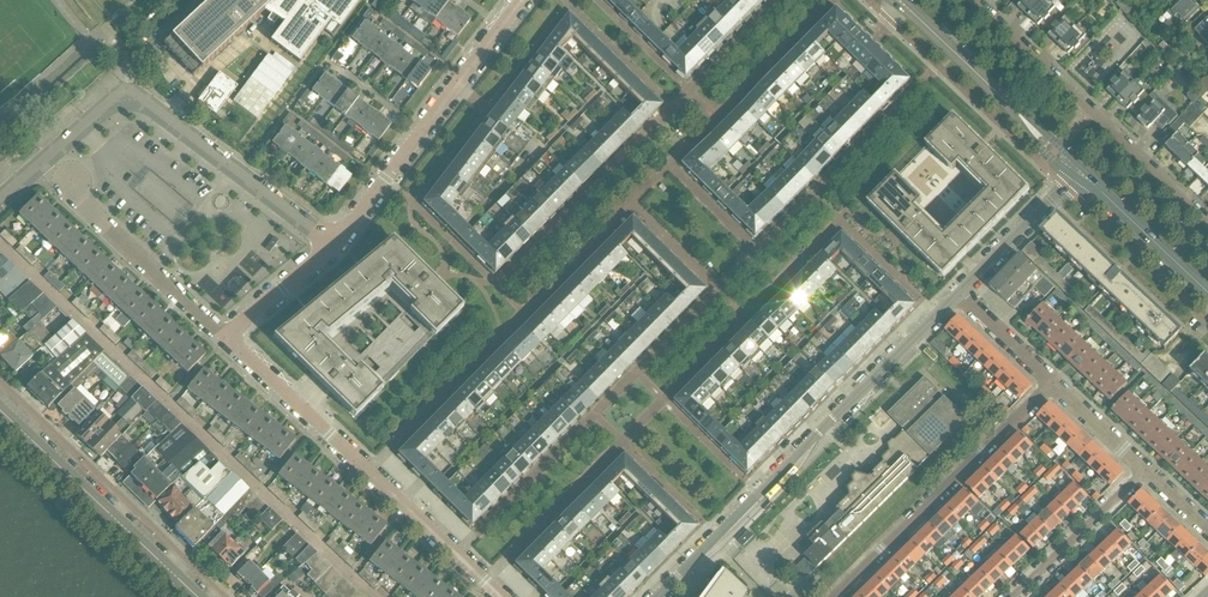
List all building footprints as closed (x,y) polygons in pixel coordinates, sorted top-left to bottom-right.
[(162,44),(192,76),(264,9),(271,14),(267,19),(274,24),(278,19),(284,23),(270,42),(298,63),(323,31),(332,38),(360,0),(209,0),(162,44)] [(371,5),(377,10),(383,2),(381,1),(382,0),(375,0),(371,5)] [(424,12),(433,0),(415,0),(413,3),(420,8),(419,9),(424,12)] [(436,20),(449,3),(448,3),(444,0),(433,0),(424,12),(420,18),(431,26),(435,20),(436,20)] [(629,21),(632,24),(635,27),(633,29),(641,37),(642,38),(644,36),(650,41),(648,44),(656,52),(658,50),(661,52),(664,56),(662,58),(671,66),(673,64),(676,67),(679,70),(677,72),(685,80),(716,50),(718,52),(724,46),(722,44),(725,40),(727,42),(733,36),(731,34),(735,30),(737,32),(743,26),(741,24),(744,21),(746,23),(753,16),(750,14),(754,11),(756,13),(762,7),(760,5),(764,1),(766,3),(769,0),(731,0),(680,52),(627,0),(604,0),(613,9),(615,7),(621,13),(619,15),(627,23),(629,21)] [(1028,16),(1043,0),(1015,0),(1020,5),(1018,7),(1028,16)] [(1045,29),(1060,12),(1047,0),(1043,0),(1028,16),(1038,26),(1040,24),(1045,29)] [(1121,9),(1125,5),(1120,0),(1116,4),(1121,9)] [(1169,35),(1176,28),(1178,30),(1201,9),(1193,1),(1193,0),(1180,0),(1170,10),(1167,12),(1173,18),(1162,28),(1169,35)] [(441,26),(446,29),(460,11),(455,8),(455,9),(449,4),(449,3),(436,20),(442,25),(441,26)] [(1125,5),(1121,9),(1126,15),(1130,11),(1125,5)] [(835,6),(806,36),(817,46),(829,34),(828,32),(845,15),(835,6)] [(1119,12),(1114,7),(1110,11),(1115,16),(1119,12)] [(362,17),(366,19),(367,20),(373,11),(369,8),(362,17)] [(1207,44),(1207,45),(1207,11),(1207,10),(1193,23),(1198,28),(1195,31),(1207,44)] [(460,11),(446,29),(450,32),(451,31),(457,36),(457,37),(470,20),(470,19),(470,20),(463,15),(464,14),(460,11)] [(563,48),(567,44),(572,39),(573,38),(572,38),(585,25),(570,11),(550,37),(563,48)] [(386,17),(397,25),(400,20),(389,12),(386,17)] [(1048,35),(1058,45),(1076,27),(1060,12),(1045,29),(1050,33),(1048,35)] [(847,17),(845,15),(828,32),(829,34),(837,41),(854,24),(853,23),(854,22),(848,16),(847,17)] [(380,24),(391,32),(395,28),(384,19),(380,24)] [(397,25),(408,33),(411,29),(400,20),(397,25)] [(358,45),(362,48),(376,30),(372,26),(371,27),(364,22),(365,22),(364,22),(351,39),(352,39),(358,44),(358,45)] [(857,27),(854,24),(837,41),(845,49),(863,31),(858,25),(857,27)] [(573,38),(572,39),(586,53),(597,42),(599,40),(591,31),(589,33),(583,28),(585,26),(585,25),(572,38),(573,38)] [(1076,27),(1058,45),(1069,55),(1070,53),(1076,58),(1091,41),(1076,27)] [(391,32),(402,41),(406,36),(395,28),(391,32)] [(408,33),(419,42),(422,37),(411,29),(408,33)] [(373,55),(373,56),(386,39),(386,38),(385,38),(379,34),(380,33),(376,30),(362,48),(366,51),(367,50),(373,55)] [(845,49),(857,61),(874,44),(872,42),(874,41),(868,35),(866,36),(863,33),(864,32),(863,31),(845,49)] [(402,41),(413,49),(417,45),(406,36),(402,41)] [(802,40),(796,46),(816,64),(826,54),(817,46),(806,36),(805,37),(807,39),(804,42),(802,40)] [(422,37),(419,42),(430,50),(433,45),(422,37)] [(380,61),(384,65),(398,46),(394,43),(393,44),(386,39),(373,56),(374,56),(374,55),(380,60),(380,61)] [(447,50),(451,53),(459,42),(455,39),(447,50)] [(567,55),(561,50),(548,40),(543,45),(541,44),(538,48),(536,50),(539,52),(539,51),(558,66),(567,55)] [(1146,40),(1141,44),(1147,49),(1151,45),(1146,40)] [(1165,41),(1162,44),(1159,47),(1163,51),(1169,46),(1165,41)] [(600,66),(611,55),(613,53),(605,45),(603,47),(597,42),(586,53),(600,66)] [(563,48),(567,50),(569,52),(572,49),(567,44),(563,48)] [(857,61),(870,73),(888,55),(887,54),(886,56),(882,52),(883,51),(877,45),(876,46),(874,44),(857,61)] [(417,45),(413,49),(424,57),(428,53),(417,45)] [(396,73),(396,72),(409,56),(409,55),(408,56),(401,50),(402,49),(398,46),(384,65),(388,68),(389,67),(396,72),(395,72),(396,73)] [(792,50),(787,55),(806,74),(816,64),(796,46),(798,48),(794,52),(792,50)] [(531,62),(553,80),(562,69),(558,66),(539,51),(539,52),(535,56),(533,54),(528,61),(530,62),(531,62)] [(161,57),(156,52),(152,56),(156,61),(161,57)] [(268,55),(233,101),(256,119),(291,73),(268,55)] [(614,80),(625,69),(627,67),(619,59),(617,61),(611,55),(600,66),(614,80)] [(783,60),(777,65),(796,84),(806,74),(787,55),(786,56),(788,58),(785,62),(783,60)] [(870,73),(878,82),(891,68),(895,65),(892,62),(893,60),(888,55),(870,73)] [(402,78),(406,81),(420,63),(416,60),(415,61),(409,56),(396,72),(403,77),(402,78)] [(577,61),(580,63),(582,66),(586,62),(580,57),(577,61)] [(432,69),(432,70),(436,72),(442,64),(438,61),(432,69)] [(522,73),(545,91),(553,80),(531,62),(530,62),(527,67),(525,65),(520,72),(522,73)] [(420,63),(406,81),(410,85),(411,84),(417,89),(418,89),(431,72),(430,72),(424,67),(424,66),(420,63)] [(878,82),(885,89),(887,90),(903,73),(902,71),(903,70),(897,64),(896,65),(895,65),(891,68),(878,82)] [(773,69),(768,75),(787,94),(796,84),(777,65),(777,66),(779,68),(775,71),(773,69)] [(1165,69),(1171,74),(1175,71),(1169,65),(1165,69)] [(1107,91),(1117,100),(1134,82),(1119,68),(1104,84),(1109,89),(1107,91)] [(628,94),(639,83),(641,81),(633,73),(631,75),(625,69),(614,80),(628,94)] [(600,76),(594,71),(591,74),(596,79),(600,76)] [(1175,71),(1171,74),(1176,80),(1180,76),(1175,71)] [(196,102),(214,116),(236,87),(218,73),(206,88),(203,87),(196,96),(198,98),(196,102)] [(513,85),(532,99),(533,99),(537,102),(545,91),(522,73),(519,78),(516,76),(511,83),(514,84),(513,85)] [(885,89),(874,101),(873,102),(884,112),(913,82),(903,73),(887,90),(885,89)] [(318,97),(323,100),(336,82),(332,79),(332,80),(325,75),(325,74),(312,91),(319,96),(318,97)] [(763,79),(758,85),(777,103),(787,94),(768,75),(767,76),(769,78),(765,81),(763,79)] [(334,108),(347,91),(346,91),(340,86),(341,85),(336,82),(323,100),(327,103),(327,102),(334,107),(334,108)] [(1129,108),(1134,113),(1150,96),(1134,82),(1117,100),(1127,110),(1129,108)] [(642,107),(655,94),(647,87),(645,89),(639,83),(628,94),(641,107),(641,106),(642,107)] [(504,92),(525,109),(532,99),(513,85),(510,89),(508,87),(504,92)] [(608,85),(605,88),(610,93),(614,90),(608,85)] [(759,87),(750,96),(768,113),(777,103),(758,85),(757,85),(759,87)] [(1191,98),(1190,98),(1195,102),(1201,95),(1198,92),(1194,89),(1190,92),(1191,98)] [(593,90),(588,95),(592,98),(597,93),(593,90)] [(298,102),(302,105),(310,94),(306,91),(298,102)] [(340,114),(344,117),(358,98),(354,95),(353,96),(347,91),(334,108),(341,113),(340,114)] [(497,102),(518,118),(525,109),(504,92),(503,94),(505,95),(502,100),(500,98),(497,102)] [(865,93),(855,103),(874,122),(880,116),(877,114),(881,111),(883,113),(884,112),(873,102),(874,101),(865,93)] [(632,116),(641,125),(663,103),(655,94),(642,107),(641,106),(641,107),(632,116)] [(592,98),(588,95),(583,100),(587,103),(592,98)] [(750,96),(741,106),(758,123),(768,113),(750,96)] [(1150,96),(1134,113),(1139,117),(1137,120),(1148,129),(1165,111),(1150,96)] [(356,124),(356,125),(369,107),(368,108),(362,103),(362,102),(358,98),(344,117),(348,120),(349,119),(356,124)] [(599,98),(594,103),(597,106),(602,101),(599,98)] [(623,99),(619,102),(624,107),(628,104),(623,99)] [(1198,99),(1193,104),(1199,109),(1204,104),(1198,99)] [(489,116),(508,130),(510,128),(518,118),(497,102),(494,105),(497,107),(491,113),(489,116)] [(597,106),(594,103),(589,108),(592,111),(597,106)] [(855,103),(845,113),(864,132),(870,126),(868,124),(871,121),(873,123),(874,122),(855,103)] [(1192,104),(1188,109),(1199,119),(1203,114),(1192,104)] [(741,106),(731,116),(748,133),(758,123),(741,106)] [(362,130),(366,134),(380,115),(376,112),(375,113),(369,108),(369,107),(356,125),(356,124),(363,129),(362,130)] [(1188,109),(1183,114),(1194,124),(1199,119),(1188,109)] [(612,120),(629,137),(641,125),(632,116),(630,118),(622,110),(612,120)] [(241,113),(237,117),(249,126),(252,121),(241,113)] [(283,121),(287,124),(294,116),(290,113),(283,121)] [(845,113),(836,123),(855,141),(860,136),(858,134),(862,130),(864,132),(845,113)] [(1194,124),(1183,114),(1179,118),(1185,124),(1190,129),(1194,124)] [(380,115),(366,134),(370,137),(371,136),(378,141),(377,141),(378,141),(391,124),(390,124),(384,119),(384,118),(380,115)] [(306,121),(317,129),(321,125),(310,116),(306,121)] [(479,129),(501,146),(510,134),(508,132),(508,130),(489,116),(479,129)] [(731,116),(722,125),(739,142),(748,133),(731,116)] [(580,117),(575,122),(578,126),(583,121),(580,117)] [(955,118),(924,149),(898,176),(870,204),(895,228),(896,228),(905,237),(904,237),(944,276),(966,254),(1028,191),(989,152),(988,152),(979,143),(980,143),(955,118)] [(1185,124),(1179,118),(1169,129),(1168,129),(1174,134),(1185,124)] [(602,130),(619,147),(629,137),(612,120),(602,130)] [(578,126),(575,122),(570,127),(573,131),(578,126)] [(836,123),(826,132),(845,151),(851,146),(849,144),(852,140),(854,142),(855,141),(836,123)] [(301,128),(312,137),(315,132),(304,124),(301,128)] [(317,129),(328,138),(332,133),(321,125),(317,129)] [(722,125),(712,135),(729,152),(739,142),(722,125)] [(279,149),(283,153),(297,134),(293,131),(292,132),(285,127),(285,126),(272,143),(272,144),(273,143),(279,148),(279,149)] [(471,140),(492,157),(501,146),(479,129),(478,128),(472,135),(474,136),(471,140)] [(555,128),(550,134),(554,137),(559,132),(555,128)] [(593,140),(610,157),(619,147),(602,130),(593,140)] [(312,137),(323,145),(326,141),(315,132),(312,137)] [(826,132),(816,142),(836,161),(841,155),(839,153),(842,150),(845,152),(845,151),(826,132)] [(328,138),(339,146),(343,142),(332,133),(328,138)] [(294,160),(307,143),(300,138),(301,137),(297,134),(283,153),(287,156),(288,155),(294,160)] [(554,137),(550,134),(545,139),(549,142),(554,137)] [(1173,153),(1177,157),(1188,145),(1184,141),(1185,141),(1183,139),(1183,140),(1178,135),(1178,134),(1166,146),(1167,148),(1168,148),(1173,152),(1173,153)] [(712,135),(702,145),(720,162),(729,152),(712,135)] [(1204,136),(1200,140),(1206,146),(1207,145),(1207,140),(1204,136)] [(561,137),(556,142),(559,145),(564,140),(561,137)] [(462,151),(484,168),(492,157),(471,140),(469,139),(464,146),(465,147),(462,151)] [(583,150),(600,166),(610,157),(593,140),(583,150)] [(323,145),(334,153),(337,149),(326,141),(323,145)] [(1186,166),(1187,167),(1199,155),(1194,150),(1197,146),(1191,141),(1188,145),(1177,157),(1181,161),(1181,160),(1186,165),(1186,166)] [(343,142),(339,146),(350,154),(354,150),(343,142)] [(559,145),(556,142),(551,147),(554,150),(559,145)] [(768,142),(763,147),(766,150),(771,145),(768,142)] [(816,142),(807,152),(824,169),(833,160),(835,162),(836,161),(816,142)] [(300,166),(305,169),(319,151),(314,148),(314,149),(307,144),(307,143),(294,160),(295,160),(301,165),(300,166)] [(380,146),(376,143),(375,143),(367,154),(371,158),(380,146)] [(702,145),(693,155),(708,169),(710,171),(720,162),(702,145)] [(766,150),(763,147),(758,152),(761,155),(766,150)] [(337,149),(334,153),(345,162),(348,157),(337,149)] [(775,149),(770,154),(773,157),(778,152),(775,149)] [(455,161),(477,177),(484,168),(462,151),(461,150),(456,157),(457,158),(455,161)] [(574,159),(591,176),(600,166),(583,150),(574,159)] [(316,177),(329,160),(322,155),(323,154),(319,151),(305,169),(309,172),(310,171),(316,176),(316,177)] [(807,152),(797,162),(814,178),(824,169),(807,152)] [(773,157),(770,154),(765,159),(768,162),(773,157)] [(688,174),(696,181),(708,169),(693,155),(683,164),(690,171),(688,174)] [(1198,177),(1207,166),(1207,163),(1206,161),(1204,160),(1199,155),(1187,167),(1189,168),(1194,173),(1198,177)] [(565,168),(582,185),(591,176),(574,159),(565,168)] [(322,183),(326,186),(341,168),(336,164),(335,165),(329,160),(316,177),(323,182),(322,183)] [(448,170),(469,187),(477,177),(455,161),(454,162),(453,161),(447,168),(449,169),(448,170)] [(749,161),(744,166),(747,170),(752,165),(749,161)] [(797,162),(788,171),(805,188),(814,178),(797,162)] [(352,174),(353,174),(356,177),(363,169),(359,165),(352,174)] [(747,170),(744,166),(739,171),(742,175),(747,170)] [(1207,186),(1207,166),(1198,177),(1202,181),(1203,181),(1207,186)] [(341,168),(326,186),(331,189),(331,188),(338,193),(338,194),(351,177),(351,176),(350,177),(344,171),(345,171),(341,168)] [(556,177),(573,194),(574,193),(575,194),(581,189),(580,187),(582,185),(565,168),(556,177)] [(756,168),(751,173),(754,176),(759,171),(756,168)] [(703,188),(711,195),(722,184),(710,171),(708,169),(696,181),(697,182),(699,180),(705,186),(703,188)] [(440,180),(462,197),(469,187),(448,170),(440,180)] [(788,171),(778,181),(795,198),(805,188),(788,171)] [(754,176),(751,173),(746,178),(749,181),(754,176)] [(729,181),(732,185),(737,179),(734,176),(729,181)] [(548,185),(565,202),(567,203),(572,197),(571,196),(573,194),(556,177),(548,185)] [(439,201),(448,210),(449,209),(448,209),(458,196),(461,198),(462,197),(440,180),(431,193),(439,201)] [(778,181),(768,191),(786,208),(795,198),(778,181)] [(741,183),(736,188),(739,191),(744,186),(741,183)] [(537,191),(557,211),(558,212),(564,206),(563,205),(565,202),(548,185),(547,187),(544,184),(537,191)] [(717,202),(725,210),(737,198),(722,184),(711,195),(711,196),(713,194),(719,200),(717,202)] [(529,200),(548,219),(550,220),(555,215),(554,213),(557,211),(537,191),(529,200)] [(768,191),(759,200),(776,217),(786,208),(768,191)] [(421,205),(428,212),(439,201),(431,193),(421,205)] [(40,234),(75,267),(187,373),(205,354),(193,342),(185,350),(182,347),(189,339),(165,316),(158,324),(154,320),(161,312),(137,289),(130,297),(126,294),(133,286),(109,263),(102,271),(98,268),(106,260),(81,237),(74,244),(70,241),(78,233),(53,210),(46,218),(42,215),(50,207),(37,195),(19,215),(39,233),(40,234)] [(732,216),(740,224),(751,212),(749,210),(737,198),(725,210),(726,210),(728,208),(734,214),(732,216)] [(523,211),(540,227),(548,219),(529,200),(528,201),(530,203),(523,211)] [(749,210),(751,212),(766,227),(776,217),(759,200),(749,210)] [(428,212),(437,221),(448,210),(439,201),(428,212)] [(437,221),(445,229),(457,217),(449,209),(448,210),(437,221)] [(512,217),(532,236),(540,227),(523,211),(521,213),(519,210),(512,217)] [(751,212),(740,224),(740,225),(742,223),(748,229),(746,231),(755,239),(766,227),(751,212)] [(634,215),(610,239),(619,248),(622,246),(627,251),(630,247),(625,242),(630,237),(629,236),(643,223),(634,215)] [(1121,275),(1116,271),(1116,270),(1103,259),(1104,258),(1103,258),(1101,256),(1090,246),(1091,246),(1090,246),(1086,242),(1076,233),(1076,232),(1075,232),(1070,227),(1070,226),(1069,226),(1059,217),(1059,216),(1057,215),(1042,231),(1056,244),(1054,246),(1057,249),(1059,247),(1072,259),(1070,261),(1072,263),(1074,261),(1101,287),(1099,289),(1101,290),(1104,294),(1106,292),(1133,318),(1131,320),(1133,322),(1135,320),(1148,332),(1147,334),(1149,337),(1151,335),(1165,348),(1180,331),(1179,330),(1178,329),(1168,320),(1168,319),(1162,314),(1152,304),(1151,303),(1151,304),(1148,300),(1147,300),(1137,290),(1136,290),(1134,288),(1135,288),(1134,287),(1134,288),(1124,278),(1124,277),(1123,277),(1122,276),(1121,275)] [(445,229),(453,237),(465,225),(457,217),(445,229)] [(504,225),(523,244),(532,236),(512,217),(504,225)] [(643,224),(643,223),(629,236),(630,237),(644,250),(656,237),(649,229),(647,231),(641,226),(643,224)] [(453,237),(461,245),(473,233),(465,225),(453,237)] [(498,236),(515,253),(523,244),(504,225),(502,227),(504,229),(498,236)] [(6,241),(11,236),(5,230),(0,235),(0,236),(6,241)] [(40,234),(39,233),(37,235),(30,230),(24,237),(33,244),(40,234)] [(832,261),(836,258),(841,252),(840,252),(853,239),(844,230),(820,254),(830,263),(832,261)] [(461,245),(468,252),(480,240),(473,233),(461,245)] [(11,236),(6,241),(12,247),(17,242),(11,236)] [(486,248),(487,248),(495,256),(504,264),(515,253),(498,236),(487,247),(486,248)] [(265,249),(270,252),(278,241),(274,237),(265,249)] [(644,250),(658,264),(670,251),(663,243),(661,245),(655,240),(657,238),(656,237),(644,250)] [(610,239),(600,249),(617,266),(627,256),(619,248),(610,239)] [(854,266),(867,252),(859,245),(857,247),(852,241),(853,239),(840,252),(841,252),(854,266)] [(468,252),(476,259),(487,248),(486,248),(487,247),(480,240),(468,252)] [(333,394),(334,395),(355,415),(385,386),(357,358),(348,366),(339,356),(326,342),(395,289),(414,306),(405,315),(431,338),(461,308),(440,287),(439,287),(437,286),(438,285),(436,284),(428,276),(393,241),(276,338),(311,373),(312,373),(317,378),(323,384),(325,386),(325,385),(333,393),(333,394)] [(1027,247),(1037,257),(1042,252),(1032,242),(1031,243),(1032,243),(1028,247),(1027,247)] [(16,251),(24,258),(29,253),(21,246),(16,251)] [(1037,257),(1027,247),(1027,248),(1023,252),(1023,251),(1022,252),(1033,262),(1037,257)] [(476,259),(484,267),(495,256),(487,248),(476,259)] [(600,249),(590,259),(607,276),(617,266),(600,249)] [(658,264),(672,278),(684,265),(677,257),(675,259),(669,253),(671,251),(670,251),(658,264)] [(868,279),(881,266),(873,259),(871,261),(866,255),(868,253),(867,252),(854,266),(868,279)] [(1042,252),(1037,257),(1033,262),(1083,309),(1088,303),(1043,261),(1047,257),(1042,252)] [(29,253),(24,258),(31,265),(36,260),(29,253)] [(810,264),(828,281),(837,271),(830,263),(820,254),(810,264)] [(3,279),(15,268),(1,255),(0,256),(0,282),(3,279)] [(635,259),(640,264),(644,260),(638,255),(635,259)] [(1020,255),(1010,265),(1034,288),(1044,278),(1037,271),(1020,255)] [(495,256),(484,267),(493,275),(504,264),(495,256)] [(1064,265),(1055,257),(1048,264),(1057,273),(1064,265)] [(836,258),(832,261),(837,266),(841,263),(836,258)] [(590,259),(581,269),(597,285),(607,276),(590,259)] [(801,274),(818,291),(828,281),(810,264),(801,274)] [(672,278),(685,291),(686,292),(698,278),(691,271),(689,273),(683,267),(685,265),(684,265),(672,278)] [(1010,265),(1000,276),(1024,299),(1034,288),(1010,265)] [(882,293),(895,280),(887,273),(885,275),(880,269),(882,267),(881,266),(868,279),(882,293)] [(0,282),(0,291),(8,300),(20,290),(29,282),(15,268),(3,279),(0,282)] [(581,269),(571,278),(588,295),(597,285),(581,269)] [(649,272),(654,277),(657,274),(652,269),(649,272)] [(846,274),(851,279),(854,276),(849,271),(846,274)] [(57,280),(49,272),(44,277),(53,285),(57,280)] [(792,283),(809,300),(818,291),(801,274),(792,283)] [(631,280),(635,284),(640,279),(636,275),(631,280)] [(1024,299),(1000,276),(990,287),(1014,309),(1024,299)] [(571,278),(561,288),(578,305),(588,295),(571,278)] [(685,291),(674,302),(683,311),(707,287),(698,278),(686,292),(685,291)] [(1049,282),(1044,278),(1034,288),(1039,293),(1049,282)] [(57,280),(53,285),(59,292),(64,287),(57,280)] [(895,306),(908,293),(901,286),(899,288),(894,283),(896,281),(895,280),(882,293),(895,306)] [(20,290),(8,300),(21,313),(30,305),(43,294),(29,282),(20,290)] [(643,282),(638,287),(641,290),(646,285),(643,282)] [(1054,287),(1049,282),(1039,293),(1044,297),(1054,287)] [(663,286),(668,291),(671,288),(666,283),(663,286)] [(782,293),(799,310),(809,300),(792,283),(782,293)] [(863,284),(859,288),(865,293),(868,290),(863,284)] [(627,285),(622,290),(625,293),(630,288),(627,285)] [(561,288),(552,298),(569,315),(578,305),(561,288)] [(1053,293),(1064,302),(1067,299),(1057,289),(1053,293)] [(625,293),(622,290),(617,295),(620,298),(625,293)] [(847,291),(842,296),(845,299),(850,294),(847,291)] [(633,292),(628,297),(632,300),(637,295),(633,292)] [(773,302),(790,319),(799,310),(782,293),(773,302)] [(884,317),(894,327),(918,302),(908,293),(895,306),(884,317)] [(23,328),(27,333),(30,331),(56,307),(43,294),(30,305),(40,314),(23,328)] [(666,294),(656,305),(673,321),(683,311),(674,302),(666,294)] [(845,299),(842,296),(837,301),(840,304),(845,299)] [(632,300),(628,297),(623,302),(627,305),(632,300)] [(853,297),(848,302),(852,306),(857,301),(853,297)] [(72,303),(79,311),(84,305),(77,298),(72,303)] [(552,298),(542,308),(559,324),(569,315),(552,298)] [(874,302),(879,307),(882,303),(877,298),(874,302)] [(1064,302),(1074,312),(1078,309),(1067,299),(1064,302)] [(764,312),(781,328),(790,319),(773,302),(770,305),(768,304),(762,310),(764,312)] [(852,306),(848,302),(843,307),(847,311),(852,306)] [(607,304),(602,309),(606,313),(611,308),(607,304)] [(1026,321),(1037,331),(1053,314),(1043,304),(1029,318),(1028,319),(1026,321)] [(84,305),(79,311),(87,318),(92,313),(84,305)] [(656,305),(646,314),(663,331),(673,321),(656,305)] [(1085,311),(1138,361),(1143,355),(1091,306),(1085,311)] [(542,308),(532,317),(549,334),(559,324),(542,308)] [(606,313),(602,309),(597,315),(601,318),(606,313)] [(1074,312),(1085,322),(1088,319),(1078,309),(1074,312)] [(827,310),(822,315),(826,319),(831,314),(827,310)] [(867,320),(884,337),(894,327),(884,317),(877,310),(867,320)] [(614,311),(609,316),(613,319),(618,315),(614,311)] [(753,320),(754,321),(771,338),(781,328),(764,312),(760,315),(759,314),(753,320)] [(646,314),(637,324),(654,341),(663,331),(646,314)] [(1037,331),(1047,341),(1064,324),(1053,314),(1037,331)] [(826,319),(822,315),(817,320),(821,324),(826,319)] [(613,319),(609,316),(604,321),(608,325),(613,319)] [(946,329),(957,340),(970,327),(962,320),(960,317),(960,318),(958,316),(946,329)] [(523,327),(540,344),(549,334),(532,317),(523,327)] [(834,317),(829,322),(833,325),(838,320),(834,317)] [(1085,322),(1095,332),(1098,328),(1088,319),(1085,322)] [(857,330),(874,347),(884,337),(867,320),(857,330)] [(744,331),(761,348),(771,338),(754,321),(750,325),(749,324),(743,330),(744,331)] [(40,350),(52,363),(85,334),(72,322),(42,349),(40,350)] [(833,325),(829,322),(824,327),(828,330),(833,325)] [(112,332),(105,324),(100,330),(107,337),(112,332)] [(588,324),(583,329),(586,332),(591,327),(588,324)] [(637,324),(627,334),(644,351),(654,341),(637,324)] [(1047,341),(1058,351),(1074,333),(1064,324),(1047,341)] [(808,330),(811,333),(816,328),(813,325),(808,330)] [(20,336),(9,326),(0,334),(0,355),(20,336)] [(523,327),(513,337),(530,353),(540,344),(523,327)] [(957,340),(967,350),(980,336),(976,333),(970,327),(957,340)] [(1095,332),(1106,342),(1109,338),(1098,328),(1095,332)] [(586,332),(583,329),(578,334),(581,337),(586,332)] [(847,340),(864,356),(874,347),(857,330),(847,340)] [(28,361),(40,350),(42,349),(32,338),(33,337),(33,335),(30,331),(27,333),(1,357),(15,373),(21,368),(28,361)] [(595,331),(590,336),(593,339),(598,334),(595,331)] [(733,339),(735,341),(754,360),(762,352),(760,350),(761,348),(744,331),(741,335),(739,333),(733,339)] [(120,339),(112,332),(107,337),(115,344),(120,339)] [(815,337),(818,340),(823,335),(820,332),(815,337)] [(1058,351),(1068,361),(1084,343),(1074,333),(1058,351)] [(68,415),(69,416),(85,400),(79,394),(81,392),(78,389),(76,388),(74,390),(70,386),(102,354),(104,352),(85,334),(52,363),(41,372),(27,388),(48,409),(54,402),(63,410),(62,413),(65,416),(68,415)] [(627,334),(618,344),(635,360),(644,351),(627,334)] [(593,339),(590,336),(585,341),(588,344),(593,339)] [(967,350),(977,359),(990,346),(983,340),(980,336),(967,350)] [(505,345),(504,346),(521,363),(530,353),(513,337),(511,339),(510,337),(504,343),(505,345)] [(124,343),(131,349),(135,345),(128,338),(124,343)] [(1106,342),(1116,352),(1119,348),(1109,338),(1106,342)] [(936,339),(930,344),(942,355),(948,350),(936,339)] [(838,349),(855,366),(864,356),(847,340),(838,349)] [(725,351),(745,370),(754,360),(735,341),(731,344),(730,343),(724,349),(725,351)] [(569,343),(564,348),(567,352),(572,347),(569,343)] [(1068,361),(1079,371),(1095,353),(1084,343),(1068,361)] [(618,344),(608,353),(625,370),(635,360),(618,344)] [(496,354),(494,356),(511,373),(521,363),(504,346),(502,348),(500,347),(494,353),(496,354)] [(987,369),(1000,356),(996,352),(990,346),(977,359),(987,369)] [(567,352),(564,348),(559,353),(562,357),(567,352)] [(1116,352),(1127,362),(1130,358),(1119,348),(1116,352)] [(828,359),(845,376),(855,366),(838,349),(828,359)] [(576,350),(571,355),(574,358),(579,353),(576,350)] [(141,359),(132,351),(127,356),(136,364),(141,359)] [(715,360),(733,377),(741,369),(743,371),(745,370),(725,351),(722,354),(720,353),(714,359),(715,360)] [(608,353),(598,363),(615,380),(625,370),(608,353)] [(1079,371),(1089,381),(1106,363),(1095,353),(1079,371)] [(99,368),(101,370),(108,376),(118,387),(126,378),(102,354),(70,386),(74,390),(76,388),(78,389),(99,368)] [(574,358),(571,355),(566,360),(569,364),(574,358)] [(1142,365),(1147,369),(1156,359),(1151,355),(1142,365)] [(1206,355),(1190,371),(1203,383),(1201,384),(1204,387),(1205,385),(1207,388),(1207,357),(1206,355)] [(486,364),(484,366),(501,383),(511,373),(494,356),(492,358),(491,356),(485,363),(486,364)] [(987,369),(998,379),(1011,365),(1007,362),(1000,356),(987,369)] [(949,362),(953,365),(957,361),(953,357),(949,362)] [(1130,358),(1127,362),(1138,372),(1141,368),(1130,358)] [(136,364),(144,371),(149,366),(141,359),(136,364)] [(825,362),(842,379),(845,376),(828,359),(825,362)] [(1147,369),(1151,374),(1161,364),(1156,359),(1147,369)] [(706,370),(725,389),(733,381),(731,379),(733,377),(715,360),(712,364),(711,362),(704,369),(706,370)] [(21,368),(24,371),(31,364),(28,361),(21,368)] [(957,361),(953,365),(956,369),(961,364),(957,361)] [(810,377),(827,394),(838,383),(842,379),(825,362),(821,366),(810,377)] [(598,363),(589,373),(606,389),(615,380),(598,363)] [(1089,381),(1100,391),(1116,373),(1106,363),(1089,381)] [(1151,374),(1156,378),(1166,368),(1161,364),(1151,374)] [(1003,389),(1005,391),(1021,375),(1014,369),(1011,365),(998,379),(1006,386),(1003,389)] [(149,366),(144,371),(151,379),(156,373),(149,366)] [(476,374),(475,376),(492,392),(501,383),(484,366),(483,368),(481,366),(475,372),(476,374)] [(1166,368),(1156,378),(1161,383),(1170,372),(1166,368)] [(187,390),(218,413),(279,460),(295,439),(282,429),(275,437),(273,436),(271,434),(278,426),(251,405),(245,414),(241,411),(247,402),(221,382),(214,391),(210,388),(217,379),(203,369),(187,390)] [(103,381),(108,376),(101,370),(96,375),(103,381)] [(695,381),(713,397),(722,388),(724,391),(725,389),(706,370),(695,381)] [(589,373),(579,382),(596,399),(606,389),(589,373)] [(1116,373),(1100,391),(1111,401),(1112,399),(1113,399),(1114,398),(1114,397),(1127,383),(1116,373)] [(1154,387),(1157,384),(1146,374),(1143,377),(1154,387)] [(1196,408),(1189,400),(1176,388),(1181,382),(1180,381),(1180,382),(1173,375),(1172,374),(1172,375),(1163,385),(1207,427),(1207,419),(1196,408)] [(1021,375),(1005,391),(1007,393),(1010,390),(1019,399),(1032,386),(1030,384),(1028,382),(1021,375)] [(119,387),(130,398),(141,387),(129,376),(119,387)] [(467,384),(465,385),(485,404),(494,395),(492,393),(492,392),(475,376),(473,377),(472,376),(465,382),(467,384)] [(969,381),(973,384),(977,380),(973,376),(969,381)] [(155,382),(161,388),(166,383),(160,377),(155,382)] [(801,386),(818,403),(820,402),(821,403),(827,397),(826,396),(827,394),(810,377),(801,386)] [(903,398),(888,413),(904,430),(895,440),(892,439),(888,444),(889,450),(882,457),(884,463),(873,473),(867,472),(864,475),(857,473),(852,477),(854,482),(848,488),(850,496),(837,508),(838,511),(839,511),(838,512),(841,512),(842,512),(846,516),(836,526),(848,538),(909,478),(908,477),(929,456),(930,457),(932,455),(931,454),(964,421),(965,422),(967,420),(945,397),(942,399),(943,400),(938,405),(932,398),(939,391),(925,377),(910,392),(911,394),(905,400),(903,398)] [(684,392),(693,400),(702,409),(702,408),(713,397),(695,381),(684,392)] [(579,382),(570,392),(587,409),(596,399),(579,382)] [(166,383),(161,388),(167,394),(172,389),(166,383)] [(1165,397),(1168,394),(1157,384),(1154,387),(1165,397)] [(457,393),(456,395),(473,412),(475,414),(485,404),(465,385),(463,387),(462,386),(456,392),(457,393)] [(793,395),(810,412),(811,410),(813,412),(818,406),(817,404),(818,403),(801,386),(793,395)] [(979,390),(983,394),(987,389),(984,386),(979,390)] [(122,419),(131,427),(142,416),(156,401),(141,387),(130,398),(131,398),(116,414),(122,419)] [(987,389),(983,394),(987,398),(991,393),(987,389)] [(570,392),(560,402),(577,419),(579,417),(580,418),(586,412),(585,411),(587,409),(570,392)] [(674,403),(682,411),(693,400),(684,392),(674,403)] [(1112,410),(1122,420),(1138,402),(1128,392),(1112,410)] [(85,400),(69,416),(69,419),(72,422),(74,421),(78,425),(94,409),(93,408),(98,402),(90,394),(85,400)] [(1175,407),(1178,404),(1168,394),(1165,397),(1175,407)] [(448,403),(446,405),(463,421),(473,412),(456,395),(454,397),(452,395),(446,402),(448,403)] [(784,404),(801,421),(803,419),(804,420),(810,414),(808,413),(810,412),(793,395),(784,404)] [(1193,396),(1189,400),(1196,408),(1201,403),(1193,396)] [(177,403),(185,410),(190,405),(182,397),(177,403)] [(682,411),(691,420),(702,409),(693,400),(682,411)] [(152,426),(157,422),(167,412),(156,401),(142,416),(152,426)] [(774,409),(776,412),(793,429),(794,427),(795,429),(801,423),(800,422),(801,421),(784,404),(782,401),(774,409)] [(560,402),(550,412),(567,428),(569,427),(570,428),(576,422),(575,421),(577,419),(560,402)] [(1122,420),(1133,430),(1150,413),(1138,402),(1122,420)] [(1037,416),(1048,427),(1061,413),(1054,407),(1052,404),(1050,403),(1037,416)] [(1185,417),(1189,414),(1178,404),(1175,407),(1185,417)] [(190,405),(185,410),(193,418),(198,413),(190,405)] [(438,413),(436,414),(453,431),(454,431),(456,433),(465,424),(463,422),(463,421),(446,405),(444,407),(443,405),(437,411),(438,413)] [(86,444),(107,422),(110,418),(110,415),(100,406),(86,421),(87,422),(76,434),(86,444)] [(1001,411),(1004,414),(1009,410),(1005,406),(1001,411)] [(691,420),(699,428),(710,416),(702,408),(702,409),(691,420)] [(167,412),(157,422),(170,434),(180,424),(167,412)] [(550,412),(541,421),(558,438),(559,436),(561,438),(567,432),(566,430),(567,428),(550,412)] [(767,421),(784,438),(786,436),(787,437),(793,432),(791,430),(793,429),(776,412),(767,421)] [(1048,427),(1059,436),(1071,423),(1061,413),(1048,427)] [(1133,430),(1143,440),(1160,423),(1150,413),(1133,430)] [(430,417),(425,422),(444,441),(453,431),(436,414),(432,419),(430,417)] [(1195,426),(1198,423),(1189,414),(1185,417),(1195,426)] [(699,428),(707,435),(718,424),(710,416),(699,428)] [(106,452),(121,437),(131,427),(122,419),(113,428),(107,422),(86,444),(100,458),(106,452)] [(756,427),(759,429),(776,446),(777,445),(778,446),(784,440),(783,439),(784,438),(767,421),(764,419),(756,427)] [(541,421),(531,431),(548,448),(550,446),(551,448),(557,441),(556,440),(558,438),(541,421)] [(421,426),(415,432),(434,451),(444,441),(425,422),(424,423),(426,425),(423,428),(421,426)] [(1059,436),(1069,446),(1082,433),(1075,426),(1071,423),(1059,436)] [(1143,440),(1154,450),(1171,432),(1160,423),(1143,440)] [(1207,435),(1207,432),(1198,423),(1195,426),(1206,437),(1207,435)] [(180,424),(170,434),(200,462),(204,458),(211,453),(200,442),(199,442),(193,436),(193,435),(192,435),(180,424)] [(707,435),(714,443),(726,431),(718,424),(707,435)] [(207,431),(216,440),(221,434),(212,426),(207,431)] [(1030,430),(1026,426),(1022,431),(1025,434),(1030,430)] [(750,438),(767,455),(776,446),(759,429),(750,438)] [(531,431),(522,441),(539,458),(540,456),(542,457),(548,451),(546,450),(548,448),(531,431)] [(714,443),(722,451),(734,439),(726,431),(714,443)] [(405,442),(407,444),(422,459),(424,461),(425,460),(434,451),(415,432),(414,433),(416,435),(413,438),(411,436),(405,442)] [(1154,450),(1164,460),(1181,442),(1171,432),(1154,450)] [(1020,433),(1011,442),(1023,455),(1033,446),(1020,433)] [(1069,446),(1079,456),(1092,442),(1082,433),(1069,446)] [(143,459),(133,469),(135,471),(130,476),(131,476),(125,481),(146,501),(151,496),(156,501),(173,486),(178,482),(176,480),(181,476),(182,477),(200,462),(170,434),(144,459),(143,459)] [(221,434),(216,440),(223,446),(228,441),(221,434)] [(116,461),(116,462),(131,447),(121,437),(106,452),(111,456),(109,458),(114,463),(116,461)] [(741,447),(750,456),(758,464),(767,455),(750,438),(742,447),(741,447)] [(722,451),(730,459),(741,447),(742,447),(734,439),(722,451)] [(522,441),(512,450),(529,467),(531,466),(532,467),(538,461),(537,459),(539,458),(522,441)] [(1002,450),(1015,463),(1023,455),(1011,442),(1002,450)] [(1079,456),(1090,466),(1103,452),(1092,442),(1079,456)] [(1164,460),(1175,470),(1192,452),(1181,442),(1164,460)] [(410,470),(411,470),(422,459),(407,444),(396,455),(404,464),(406,462),(409,464),(412,468),(410,470)] [(1040,449),(1043,452),(1048,448),(1044,444),(1040,449)] [(131,447),(116,462),(117,463),(117,464),(116,466),(119,469),(121,468),(122,468),(127,472),(145,453),(141,449),(137,453),(131,447)] [(730,459),(739,467),(750,456),(741,447),(730,459)] [(1048,448),(1043,452),(1047,456),(1052,451),(1048,448)] [(512,450),(502,460),(519,477),(521,475),(522,477),(528,471),(527,469),(529,467),(512,450)] [(1002,450),(993,459),(1006,472),(1015,463),(1002,450)] [(625,451),(604,474),(613,483),(614,482),(619,488),(622,484),(617,479),(622,474),(621,473),(634,460),(625,451)] [(1090,466),(1099,474),(1112,461),(1106,455),(1103,452),(1090,466)] [(1175,470),(1185,479),(1202,462),(1192,452),(1175,470)] [(218,460),(211,453),(204,458),(212,466),(218,460)] [(235,458),(244,466),(249,461),(240,453),(235,458)] [(332,497),(334,495),(338,488),(312,468),(305,477),(301,474),(308,465),(294,455),(278,476),(370,546),(374,541),(386,525),(373,514),(366,523),(362,520),(369,512),(342,491),(336,500),(332,497)] [(750,456),(739,467),(747,475),(758,464),(750,456)] [(426,481),(428,483),(437,473),(436,471),(425,460),(424,461),(422,459),(411,470),(419,478),(421,476),(426,481)] [(993,459),(984,468),(1001,485),(1005,481),(1001,477),(1006,472),(993,459)] [(502,460),(493,470),(510,487),(511,485),(513,486),(519,480),(518,479),(519,477),(502,460)] [(635,461),(634,460),(621,473),(622,474),(635,487),(648,474),(641,466),(639,468),(633,463),(635,461)] [(244,466),(253,474),(258,469),(249,461),(244,466)] [(1062,466),(1066,470),(1070,465),(1066,461),(1062,466)] [(1112,461),(1099,474),(1111,486),(1124,472),(1122,471),(1122,470),(1120,468),(1119,468),(1112,461)] [(182,477),(192,488),(208,474),(210,472),(200,462),(182,477)] [(220,462),(210,472),(222,483),(232,473),(220,462)] [(1196,489),(1207,477),(1207,468),(1202,462),(1185,479),(1196,489)] [(1056,464),(1047,473),(1052,478),(1061,469),(1056,464)] [(1041,465),(1037,469),(1042,474),(1046,470),(1041,465)] [(984,468),(975,477),(988,490),(994,484),(997,488),(1001,485),(984,468)] [(258,469),(253,474),(261,483),(266,477),(258,469)] [(1042,474),(1037,469),(1033,473),(1038,477),(1042,474)] [(493,470),(483,480),(502,499),(508,493),(506,491),(510,487),(493,470)] [(1071,476),(1075,480),(1080,475),(1077,471),(1071,476)] [(208,474),(192,488),(204,499),(219,485),(222,483),(210,472),(208,474)] [(204,519),(213,527),(229,510),(249,489),(232,473),(222,483),(219,485),(204,499),(194,509),(204,519)] [(432,491),(440,499),(452,487),(437,473),(428,483),(434,489),(432,491)] [(1052,478),(1047,473),(1043,477),(1048,481),(1052,478)] [(604,474),(591,486),(609,503),(619,493),(611,485),(613,483),(604,474)] [(635,487),(649,501),(662,488),(655,480),(653,482),(647,477),(649,475),(648,474),(635,487)] [(1080,475),(1075,480),(1079,483),(1084,478),(1080,475)] [(988,490),(975,477),(966,486),(979,499),(988,490)] [(1206,499),(1207,498),(1207,477),(1196,489),(1206,499)] [(483,480),(473,489),(493,508),(498,503),(496,501),(499,497),(501,499),(502,499),(483,480)] [(268,489),(276,496),(281,491),(273,483),(268,489)] [(1023,483),(1019,486),(1024,491),(1028,487),(1023,483)] [(1075,483),(1066,492),(1079,505),(1088,497),(1075,483)] [(166,511),(167,512),(183,497),(180,495),(182,493),(177,488),(176,489),(173,486),(156,501),(162,507),(161,508),(161,510),(163,512),(165,512),(166,511)] [(591,486),(582,496),(599,512),(609,503),(591,486)] [(1024,491),(1019,486),(1016,490),(1020,494),(1024,491)] [(446,505),(454,513),(465,502),(463,500),(464,499),(452,487),(440,499),(442,497),(448,503),(446,505)] [(1033,487),(1029,490),(1034,495),(1038,491),(1033,487)] [(649,501),(663,515),(676,502),(669,494),(667,496),(661,490),(663,488),(662,488),(649,501)] [(229,510),(235,515),(237,517),(257,497),(249,489),(229,510)] [(463,500),(465,502),(480,517),(482,519),(488,512),(486,510),(490,507),(492,509),(493,508),(473,489),(464,499),(463,500)] [(965,489),(956,499),(969,511),(978,502),(965,489)] [(1128,504),(1138,514),(1152,499),(1142,489),(1128,504)] [(1025,494),(1020,499),(1025,504),(1030,499),(1034,495),(1029,490),(1025,494)] [(281,491),(276,496),(284,504),(289,499),(281,491)] [(627,495),(632,501),(635,497),(630,492),(627,495)] [(1066,492),(1057,501),(1070,514),(1079,505),(1066,492)] [(1092,497),(1096,501),(1100,496),(1097,492),(1092,497)] [(582,496),(572,505),(589,522),(590,522),(592,524),(601,515),(599,513),(599,512),(582,496)] [(183,497),(167,512),(168,514),(168,515),(168,516),(170,519),(172,519),(172,518),(177,522),(193,506),(192,505),(193,504),(187,499),(186,500),(183,497)] [(248,509),(258,519),(269,508),(258,498),(248,509)] [(969,511),(956,499),(947,507),(960,520),(969,511)] [(1015,504),(1011,508),(1016,513),(1025,504),(1020,499),(1015,504)] [(1138,514),(1147,523),(1162,508),(1152,499),(1138,514)] [(1006,500),(1002,503),(1006,508),(1010,505),(1006,500)] [(1057,501),(1048,510),(1060,523),(1070,514),(1057,501)] [(465,502),(454,513),(455,514),(457,512),(463,518),(461,520),(469,528),(480,517),(465,502)] [(663,515),(677,528),(677,529),(690,516),(683,508),(681,510),(675,504),(677,502),(676,502),(663,515)] [(1006,508),(1002,503),(998,507),(1003,512),(1006,508)] [(566,508),(561,513),(580,532),(589,522),(572,505),(568,510),(566,508)] [(641,509),(646,514),(649,511),(644,506),(641,509)] [(939,516),(952,529),(960,520),(947,507),(939,516)] [(269,508),(258,519),(271,531),(283,521),(269,508)] [(1016,513),(1011,508),(1007,511),(1012,516),(1016,513)] [(1147,523),(1158,532),(1172,518),(1162,508),(1147,523)] [(175,527),(185,537),(204,519),(194,509),(175,527)] [(217,556),(219,558),(233,543),(231,541),(220,530),(235,515),(229,510),(213,527),(202,539),(209,546),(208,547),(213,552),(212,553),(216,557),(217,556)] [(1048,510),(1039,518),(1052,531),(1060,523),(1048,510)] [(312,520),(303,512),(298,517),(307,526),(312,520)] [(628,512),(623,517),(626,521),(631,516),(628,512)] [(556,517),(551,523),(570,542),(580,532),(561,513),(560,514),(562,516),(558,519),(556,517)] [(677,528),(668,537),(677,546),(699,524),(690,516),(677,529),(677,528)] [(939,516),(930,525),(943,537),(952,529),(939,516)] [(1035,522),(1030,527),(1043,540),(1052,531),(1039,518),(1036,516),(1033,519),(1035,522)] [(626,521),(623,517),(618,522),(621,526),(626,521)] [(1158,532),(1167,541),(1182,527),(1172,518),(1158,532)] [(195,547),(202,539),(213,527),(204,519),(185,537),(189,541),(195,547)] [(635,519),(630,524),(633,527),(638,522),(635,519)] [(312,520),(307,526),(314,532),(319,527),(312,520)] [(655,523),(660,528),(663,525),(658,520),(655,523)] [(985,520),(981,523),(986,528),(990,524),(985,520)] [(1120,525),(1123,529),(1128,524),(1125,520),(1120,525)] [(547,527),(541,533),(561,551),(563,554),(572,544),(570,542),(551,523),(550,524),(552,526),(549,529),(547,527)] [(986,528),(981,523),(977,527),(982,532),(986,528)] [(633,527),(630,524),(625,529),(628,532),(633,527)] [(994,524),(990,528),(995,532),(999,528),(994,524)] [(1123,529),(1127,532),(1132,527),(1128,524),(1123,529)] [(930,525),(921,533),(928,541),(934,546),(940,541),(943,537),(930,525)] [(1043,540),(1030,527),(1021,536),(1033,549),(1043,540)] [(1167,541),(1177,551),(1191,536),(1182,527),(1167,541)] [(995,532),(990,528),(987,531),(982,536),(986,541),(992,536),(995,532)] [(1118,529),(1108,539),(1122,553),(1131,544),(1118,529)] [(658,531),(648,541),(665,558),(677,546),(668,537),(666,539),(658,531)] [(748,531),(738,541),(744,546),(754,536),(748,531)] [(296,533),(290,541),(283,548),(301,566),(316,553),(303,541),(296,533)] [(537,537),(532,542),(551,561),(561,551),(541,533),(543,535),(539,539),(537,537)] [(921,533),(913,542),(928,558),(937,549),(934,546),(928,541),(921,533)] [(1017,536),(1008,545),(1020,558),(1030,549),(1017,536)] [(1177,551),(1186,559),(1200,545),(1191,536),(1177,551)] [(967,537),(963,541),(968,546),(972,542),(971,541),(967,537)] [(233,543),(219,558),(220,559),(219,560),(223,564),(224,563),(230,568),(244,554),(249,549),(238,538),(233,543)] [(331,538),(329,541),(326,544),(335,552),(340,547),(339,546),(331,538)] [(1108,539),(1099,548),(1113,562),(1122,553),(1108,539)] [(1138,544),(1141,547),(1147,543),(1145,541),(1143,539),(1138,544)] [(352,569),(357,563),(350,556),(353,553),(347,546),(348,545),(343,541),(339,546),(340,547),(335,552),(352,569)] [(433,577),(427,586),(423,583),(430,574),(403,554),(396,562),(393,559),(399,551),(385,541),(369,562),(416,596),(459,596),(433,577)] [(648,541),(638,551),(655,568),(665,558),(648,541)] [(968,546),(963,541),(959,545),(964,550),(968,546)] [(978,541),(973,545),(978,549),(982,545),(978,541)] [(1004,541),(995,550),(1011,567),(1020,558),(1008,545),(1004,541)] [(521,553),(523,555),(539,570),(541,572),(541,571),(551,561),(532,542),(531,543),(533,545),(530,549),(528,547),(521,553)] [(913,542),(904,550),(919,566),(928,558),(913,542)] [(246,557),(251,562),(265,549),(259,543),(246,557)] [(1147,543),(1141,547),(1145,551),(1150,547),(1147,543)] [(978,549),(973,545),(969,549),(974,553),(978,549)] [(1196,568),(1207,555),(1207,552),(1200,545),(1186,559),(1196,568)] [(1099,548),(1089,557),(1103,571),(1113,562),(1099,548)] [(904,550),(894,559),(907,572),(910,575),(919,566),(904,550)] [(986,558),(990,562),(1002,575),(1011,567),(995,550),(986,558)] [(638,551),(629,561),(646,578),(655,568),(638,551)] [(313,582),(330,566),(327,563),(325,560),(324,561),(323,560),(322,561),(318,556),(319,555),(316,553),(301,566),(302,567),(305,565),(312,572),(307,576),(313,582)] [(949,554),(945,558),(950,563),(954,559),(949,554)] [(527,580),(528,581),(539,570),(523,555),(513,566),(521,574),(523,572),(529,578),(527,580)] [(1196,568),(1206,577),(1207,575),(1207,555),(1196,568)] [(247,584),(262,569),(263,568),(259,564),(255,567),(245,557),(233,570),(236,573),(237,574),(235,576),(240,581),(241,579),(243,581),(244,581),(247,584)] [(817,567),(806,557),(795,567),(806,578),(817,567)] [(1089,557),(1079,567),(1093,581),(1103,571),(1089,557)] [(945,558),(937,566),(941,571),(950,563),(945,558)] [(894,559),(886,568),(898,581),(907,572),(894,559)] [(1156,563),(1160,567),(1165,562),(1161,559),(1156,563)] [(629,561),(619,571),(638,589),(644,584),(641,582),(646,578),(629,561)] [(979,563),(976,566),(993,584),(1002,575),(990,562),(984,568),(979,563)] [(1165,562),(1160,567),(1163,571),(1168,566),(1165,562)] [(1136,568),(1132,563),(1127,567),(1131,572),(1136,568)] [(353,588),(331,566),(330,566),(313,582),(329,596),(363,596),(353,588)] [(937,566),(928,575),(933,580),(941,571),(937,566)] [(973,578),(972,580),(985,593),(993,584),(976,566),(968,573),(973,578)] [(1137,570),(1141,574),(1145,570),(1141,566),(1137,570)] [(1162,572),(1167,578),(1174,572),(1168,566),(1163,571),(1162,572)] [(1079,567),(1069,576),(1083,590),(1093,581),(1079,567)] [(288,578),(293,584),(305,574),(300,568),(288,578)] [(886,568),(877,577),(889,590),(891,592),(893,593),(901,585),(898,581),(886,568)] [(262,569),(247,584),(250,587),(249,587),(251,589),(249,590),(254,595),(255,593),(257,595),(261,591),(266,596),(283,579),(278,573),(270,582),(261,573),(263,570),(262,569)] [(380,585),(364,569),(359,575),(375,590),(380,585)] [(744,592),(745,590),(722,569),(721,570),(723,572),(704,596),(740,596),(744,592)] [(542,591),(544,593),(554,583),(552,581),(541,571),(541,572),(539,570),(528,581),(535,588),(537,586),(542,591)] [(1141,574),(1137,570),(1133,574),(1137,578),(1141,574)] [(609,580),(626,596),(631,596),(634,594),(632,592),(635,588),(637,590),(638,589),(619,571),(609,580)] [(946,571),(937,580),(942,585),(951,576),(946,571)] [(933,580),(928,575),(919,584),(923,589),(933,580)] [(1150,585),(1162,596),(1167,596),(1175,590),(1161,575),(1150,585)] [(1060,585),(1072,596),(1076,596),(1083,590),(1069,576),(1060,585)] [(868,585),(880,596),(882,596),(889,590),(877,577),(868,585)] [(962,588),(971,596),(980,596),(985,593),(972,580),(969,582),(965,577),(958,584),(962,588)] [(600,590),(607,596),(626,596),(609,580),(609,581),(607,578),(598,588),(600,590)] [(1116,578),(1112,582),(1116,586),(1120,582),(1116,578)] [(1172,583),(1175,587),(1180,582),(1177,579),(1172,583)] [(1116,586),(1112,582),(1108,586),(1112,590),(1116,586)] [(1180,582),(1175,587),(1179,591),(1184,586),(1180,582)] [(554,583),(544,593),(548,596),(568,596),(554,583)] [(1118,588),(1122,592),(1126,588),(1122,584),(1118,588)] [(859,594),(861,596),(880,596),(868,585),(859,594)] [(1050,594),(1053,596),(1072,596),(1060,585),(1050,594)] [(1141,593),(1144,596),(1162,596),(1150,585),(1141,593)] [(299,596),(293,590),(290,592),(283,586),(275,594),(277,596),(298,596),(299,596)] [(920,596),(929,596),(933,593),(929,588),(920,596)] [(954,596),(971,596),(962,588),(954,596)] [(1122,592),(1118,588),(1113,592),(1118,596),(1126,596),(1122,592)]
